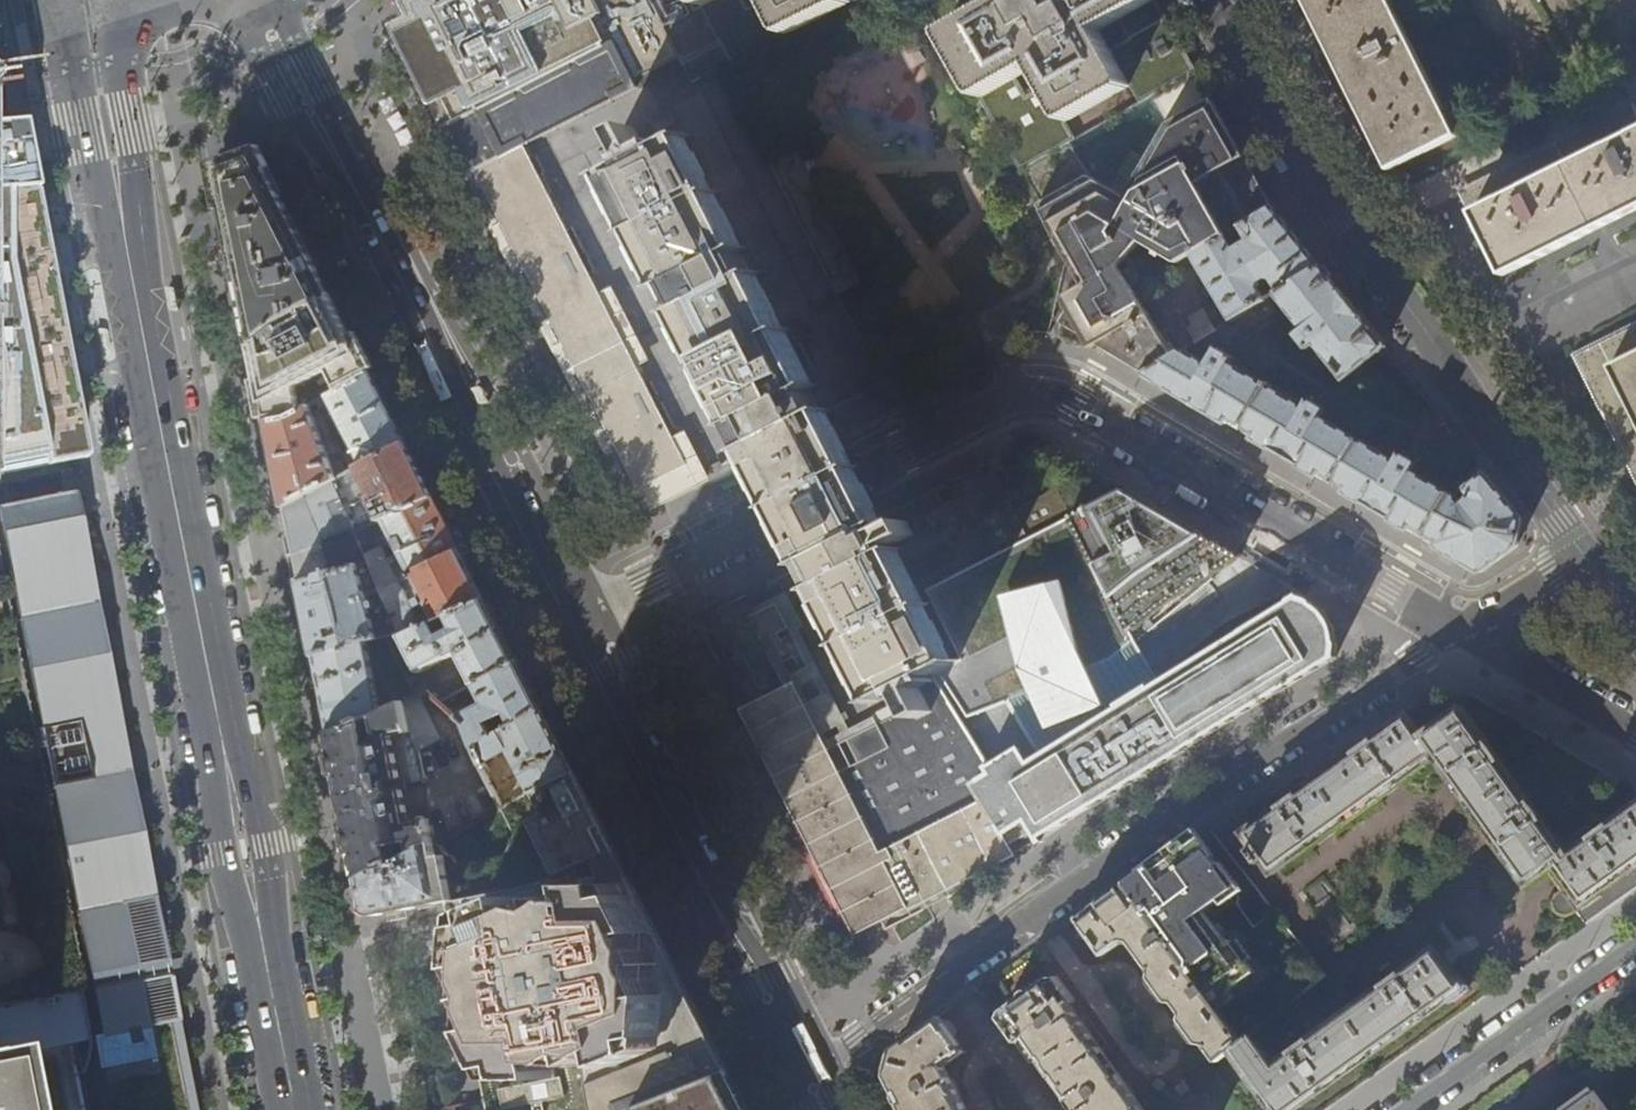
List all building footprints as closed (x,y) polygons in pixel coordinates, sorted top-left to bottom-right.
[(723,48),(704,9),(699,0),(421,0),(416,3),(425,21),(406,31),(436,89),(453,123),(616,42),(636,82),(681,61),(685,68),(723,48)] [(704,9),(723,48),(732,67),(792,35),(857,2),(860,0),(699,0),(704,9)] [(925,1),(943,35),(980,99),(1020,171),(1070,142),(1076,139),(1066,122),(1130,85),(1140,103),(1152,96),(1195,72),(1185,55),(1155,0),(927,0),(925,1)] [(1390,169),(1396,166),(1457,135),(1390,0),(1306,0),(1339,67),(1369,127),(1390,169)] [(640,90),(636,82),(616,42),(453,123),(463,143),(477,170),(525,146),(640,90)] [(1221,116),(1195,72),(1152,96),(1167,124),(1124,197),(1089,176),(1070,142),(1020,171),(1085,286),(1085,287),(1062,323),(1081,334),(1128,363),(1146,373),(1173,357),(1120,268),(1143,242),(1179,264),(1194,256),(1274,208),(1259,181),(1221,116)] [(1504,275),(1635,209),(1635,107),(1635,106),(1463,192),(1482,231),(1490,247),(1504,275)] [(61,464),(87,459),(85,452),(79,419),(71,380),(64,343),(56,299),(48,260),(40,220),(33,185),(25,143),(21,124),(0,126),(0,476),(61,464)] [(742,455),(743,457),(834,410),(834,409),(823,414),(814,395),(824,390),(823,388),(813,394),(803,375),(815,369),(802,343),(790,349),(786,339),(796,334),(795,333),(785,338),(757,283),(767,278),(766,276),(756,281),(744,258),(754,252),(754,251),(743,256),(716,202),(726,197),(725,195),(715,200),(687,145),(697,140),(696,139),(666,154),(663,147),(648,154),(637,132),(623,139),(634,161),(629,164),(632,171),(604,185),(605,187),(615,182),(643,237),(633,242),(634,244),(644,238),(672,292),(662,298),(662,299),(673,294),(685,317),(674,323),(675,324),(686,319),(713,374),(703,379),(704,381),(714,376),(742,430),(731,435),(732,437),(743,431),(752,450),(742,455)] [(690,471),(525,146),(477,170),(484,184),(513,241),(519,252),(547,308),(576,364),(610,431),(636,484),(642,496),(690,471)] [(298,315),(331,297),(322,277),(285,205),(258,153),(217,167),(228,224),(233,247),(243,298),(253,347),(296,315),(298,315)] [(1292,230),(1274,208),(1194,256),(1232,320),(1249,310),(1266,300),(1321,266),(1292,230)] [(1282,301),(1305,331),(1298,337),(1310,352),(1318,346),(1343,379),(1385,347),(1375,334),(1329,277),(1321,266),(1266,300),(1273,308),(1282,301)] [(173,289),(165,288),(170,310),(178,312),(173,289)] [(336,304),(331,297),(298,315),(296,315),(253,347),(254,354),(268,422),(292,416),(311,406),(329,396),(371,374),(366,367),(336,304)] [(1186,328),(1195,343),(1216,330),(1203,310),(1187,319),(1191,325),(1186,328)] [(1249,310),(1232,320),(1216,330),(1225,344),(1258,323),(1249,310)] [(1576,355),(1589,383),(1635,477),(1635,325),(1576,355)] [(107,330),(99,328),(103,346),(110,348),(107,330)] [(1306,409),(1232,365),(1235,359),(1219,349),(1209,366),(1183,351),(1173,357),(1146,373),(1145,374),(1180,395),(1278,452),(1378,511),(1473,568),(1481,572),(1518,546),(1522,518),(1479,465),(1460,480),(1466,489),(1464,491),(1470,499),(1462,506),(1459,499),(1414,473),(1419,464),(1403,454),(1398,463),(1323,419),(1328,411),(1311,401),(1306,409)] [(390,411),(371,374),(329,396),(345,427),(341,429),(344,435),(348,433),(364,466),(406,443),(393,417),(390,411)] [(480,386),(471,387),(479,403),(488,403),(480,386)] [(323,439),(311,406),(292,416),(268,422),(276,464),(285,508),(346,475),(342,464),(333,466),(326,446),(330,444),(328,437),(323,439)] [(799,568),(891,521),(887,513),(862,463),(849,438),(834,410),(743,457),(757,484),(770,510),(799,568)] [(393,417),(406,443),(414,439),(401,413),(393,417)] [(374,497),(347,509),(356,531),(433,496),(420,470),(406,443),(364,466),(359,469),(374,497)] [(359,469),(346,475),(285,508),(288,522),(296,566),(299,579),(370,561),(356,531),(347,509),(374,497),(359,469)] [(978,517),(998,554),(1072,517),(1084,511),(1078,498),(1072,501),(1068,493),(1061,496),(1057,488),(1014,509),(1010,501),(978,517)] [(1084,511),(1072,517),(1136,641),(1240,557),(1222,547),(1148,503),(1125,490),(1084,511)] [(460,549),(448,525),(433,496),(356,531),(370,561),(378,581),(381,586),(460,549)] [(32,530),(2,536),(24,648),(40,729),(46,759),(91,990),(164,976),(118,745),(112,715),(96,634),(74,521),(72,510),(32,518),(32,519),(30,520),(32,530)] [(1160,681),(1143,654),(1136,641),(1076,525),(1072,517),(998,554),(926,590),(962,658),(951,664),(944,668),(970,716),(1008,699),(1038,755),(1120,705),(1119,703),(1147,686),(1149,687),(1160,681)] [(907,696),(907,697),(940,679),(936,672),(944,668),(951,664),(893,551),(904,546),(901,541),(891,546),(882,528),(892,522),(891,521),(799,568),(800,569),(810,564),(822,587),(812,593),(813,594),(823,589),(830,603),(823,606),(836,632),(843,629),(851,643),(840,648),(841,650),(851,645),(879,699),(869,705),(870,706),(898,692),(901,699),(907,696)] [(400,631),(402,636),(433,623),(449,616),(486,600),(478,583),(486,579),(468,544),(460,549),(381,586),(388,604),(400,631)] [(368,598),(365,587),(378,581),(370,561),(299,579),(306,615),(314,656),(368,640),(400,631),(388,604),(371,608),(370,606),(368,598)] [(799,629),(805,627),(787,592),(747,612),(785,686),(874,854),(987,797),(977,782),(990,774),(992,773),(986,762),(940,679),(907,697),(872,715),(873,717),(850,729),(799,629)] [(992,773),(990,774),(1008,805),(996,812),(1007,829),(1028,818),(1043,840),(1043,841),(1058,831),(1069,823),(1076,815),(1082,811),(1085,810),(1093,809),(1096,809),(1150,775),(1234,722),(1304,678),(1337,657),(1336,656),(1337,648),(1337,643),(1336,635),(1333,624),(1326,614),(1323,610),(1314,603),(1304,599),(1299,598),(1298,596),(1296,598),(1160,681),(1149,687),(1147,686),(1119,703),(1120,705),(1038,755),(1027,762),(1019,746),(986,762),(992,773)] [(375,597),(368,598),(370,606),(377,605),(375,597)] [(504,634),(486,600),(449,616),(455,629),(440,637),(433,623),(402,636),(401,636),(420,674),(459,654),(474,684),(518,663),(504,634)] [(383,713),(368,640),(314,656),(325,711),(330,732),(353,727),(365,721),(376,716),(383,713)] [(81,1099),(70,1043),(68,1033),(63,1007),(61,997),(60,994),(65,993),(53,933),(40,865),(22,775),(17,749),(6,691),(0,661),(0,1109),(83,1109),(81,1099)] [(529,684),(518,663),(474,684),(484,703),(457,717),(466,725),(475,745),(494,735),(488,723),(507,712),(510,718),(502,723),(505,729),(542,709),(529,684)] [(405,702),(416,697),(408,679),(397,685),(405,702)] [(874,854),(785,686),(760,699),(738,710),(760,754),(788,809),(819,869),(847,923),(853,936),(888,918),(957,883),(1018,852),(1043,840),(1028,818),(1007,829),(996,812),(987,797),(874,854)] [(353,727),(330,732),(334,754),(345,806),(358,877),(393,860),(390,845),(412,840),(414,850),(435,839),(426,819),(410,821),(402,783),(424,779),(418,748),(441,738),(421,695),(416,697),(405,702),(383,713),(376,716),(380,736),(375,744),(370,745),(365,721),(353,727)] [(550,705),(542,709),(560,744),(568,740),(550,705)] [(1245,833),(1255,848),(1251,851),(1261,864),(1265,861),(1274,874),(1437,757),(1529,885),(1548,871),(1562,890),(1557,893),(1553,898),(1553,904),(1555,910),(1560,915),(1566,916),(1572,915),(1577,911),(1586,924),(1601,913),(1635,888),(1635,805),(1569,854),(1463,707),(1445,721),(1424,735),(1409,715),(1387,731),(1340,764),(1286,803),(1245,833)] [(560,744),(542,709),(505,729),(494,735),(475,745),(487,771),(514,756),(533,792),(574,772),(560,744)] [(393,860),(358,877),(361,892),(366,918),(448,902),(534,881),(597,856),(613,849),(611,844),(603,829),(578,781),(574,772),(533,792),(503,807),(515,831),(507,853),(469,870),(453,865),(450,858),(445,860),(440,858),(435,839),(414,850),(393,860)] [(1230,1049),(1252,1032),(1326,974),(1276,912),(1254,928),(1238,906),(1237,900),(1235,894),(1199,845),(1198,843),(1193,841),(1185,840),(1151,864),(1103,899),(1094,906),(1076,918),(1081,925),(1078,927),(1077,933),(1082,940),(1088,941),(1091,939),(1103,957),(1122,943),(1129,946),(1150,973),(1148,981),(1163,1002),(1171,1004),(1173,1004),(1181,1015),(1179,1023),(1194,1045),(1202,1047),(1203,1046),(1215,1061),(1230,1049)] [(613,849),(597,856),(534,881),(448,902),(452,920),(455,933),(466,989),(470,1012),(485,1087),(487,1100),(489,1109),(629,1109),(649,1102),(727,1071),(720,1057),(690,999),(649,919),(628,879),(613,849)] [(1252,1032),(1230,1049),(1275,1109),(1299,1109),(1324,1092),(1397,1039),(1460,994),(1467,989),(1438,948),(1276,1065),(1252,1032)] [(164,976),(91,990),(100,1037),(173,1022),(164,976)] [(1069,1006),(1075,1001),(1057,977),(1044,987),(1043,985),(1036,985),(1016,999),(1012,1008),(1013,1009),(1000,1019),(1017,1044),(1019,1042),(1023,1047),(1027,1044),(1074,1109),(1144,1109),(1069,1006)] [(73,994),(61,997),(68,1033),(70,1043),(82,1040),(73,994)] [(946,1067),(965,1052),(954,1036),(956,1035),(956,1030),(951,1022),(946,1021),(944,1022),(940,1016),(909,1039),(907,1040),(895,1048),(888,1078),(904,1109),(967,1109),(946,1067)] [(173,1022),(100,1037),(92,1038),(106,1109),(190,1109),(173,1022)] [(737,1091),(727,1071),(649,1102),(629,1109),(746,1109),(737,1091)] [(1592,1093),(1591,1094),(1586,1087),(1582,1091),(1576,1083),(1569,1088),(1575,1096),(1556,1109),(1604,1109),(1592,1093)] [(487,1100),(465,1104),(466,1109),(489,1109),(487,1100)]
